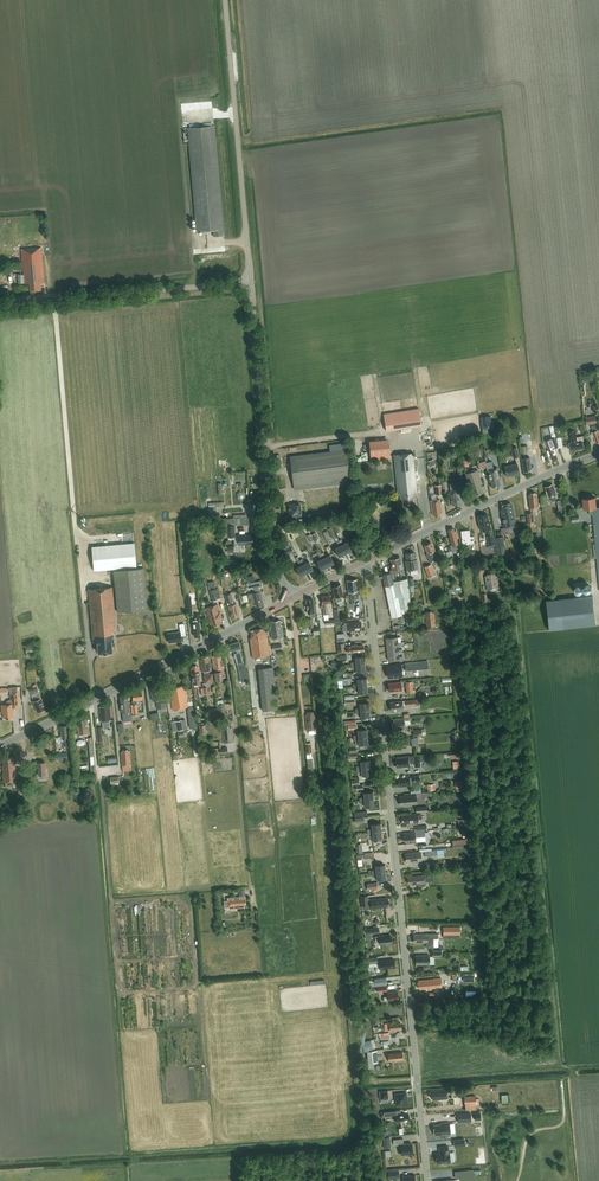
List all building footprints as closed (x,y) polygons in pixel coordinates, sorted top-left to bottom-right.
[(215,127),(188,129),(197,231),(197,232),(213,230),(214,237),(224,236),(223,229),(215,127)] [(41,283),(44,283),(42,248),(22,250),(24,274),(25,274),(26,284),(30,283),(30,290),(41,289),(41,283)] [(418,408),(383,414),(386,431),(421,425),(418,408)] [(490,416),(481,417),(482,428),(492,427),(490,416)] [(586,417),(587,424),(591,424),(593,432),(592,433),(593,437),(595,437),(597,443),(598,442),(598,431),(597,425),(596,423),(597,423),(596,416),(586,417)] [(571,451),(571,450),(585,448),(583,440),(584,440),(583,436),(577,437),(576,430),(569,431),(572,442),(569,443),(571,451)] [(555,438),(546,441),(550,450),(547,451),(549,456),(551,455),(553,460),(558,458),(556,454),(557,453),(555,448),(558,447),(555,438)] [(369,441),(371,461),(377,460),(384,460),(390,459),(389,440),(369,441)] [(330,451),(290,456),(293,486),(352,478),(347,442),(329,445),(330,451)] [(513,457),(519,456),(516,446),(511,448),(513,457)] [(414,453),(394,455),(398,493),(399,493),(400,499),(403,499),(404,506),(414,505),(413,498),(418,498),(415,466),(418,465),(418,458),(414,458),(414,453)] [(525,472),(532,470),(530,458),(523,459),(525,472)] [(491,461),(486,462),(490,481),(491,481),(492,488),(500,486),(499,479),(500,479),(498,468),(493,469),(491,461)] [(512,476),(520,474),(516,463),(504,467),(507,476),(511,475),(512,476)] [(478,470),(465,474),(471,496),(473,495),(474,498),(483,495),(483,493),(485,492),(485,486),(483,486),(478,470)] [(552,501),(557,500),(555,495),(557,494),(552,484),(545,487),(546,490),(546,491),(548,498),(550,497),(552,501)] [(460,504),(462,504),(460,489),(451,490),(452,500),(451,500),(452,505),(455,505),(455,507),(461,506),(460,504)] [(532,508),(538,507),(537,494),(535,494),(535,493),(530,493),(530,495),(528,495),(530,508),(532,508)] [(595,497),(584,498),(585,509),(589,508),(590,515),(593,514),(596,549),(594,549),(595,558),(597,558),(598,575),(598,507),(596,507),(595,497)] [(440,513),(442,513),(440,499),(431,501),(434,515),(435,515),(435,516),(441,516),(440,513)] [(224,501),(210,502),(211,515),(218,514),(217,505),(224,505),(224,501)] [(519,524),(516,525),(512,505),(510,506),(509,503),(501,505),(502,510),(501,511),(502,516),(501,516),(503,528),(501,528),(502,534),(509,533),(511,536),(514,536),(516,532),(520,531),(519,524)] [(300,511),(299,504),(289,505),(290,516),(298,515),(302,515),(301,511),(300,511)] [(247,514),(233,515),(233,518),(237,518),(237,525),(240,525),(239,517),(247,517),(247,514)] [(489,545),(495,544),(493,535),(492,529),(491,529),(489,520),(488,520),(487,514),(478,516),(480,527),(481,527),(482,531),(484,531),(485,532),(486,531),(486,530),(487,530),(488,535),(488,536),(487,536),(489,545)] [(234,525),(237,525),(237,518),(233,518),(223,519),(223,526),(227,525),(227,526),(223,526),(223,525),(220,525),(220,526),(220,532),(223,531),(223,537),(235,536),(234,525)] [(328,529),(333,539),(337,537),(331,527),(328,529)] [(456,538),(458,537),(457,532),(455,533),(453,528),(448,530),(450,536),(449,537),(451,545),(458,544),(456,538)] [(473,536),(470,536),(470,530),(461,531),(462,544),(470,543),(470,544),(474,543),(473,536)] [(247,535),(247,534),(237,534),(238,544),(252,543),(251,535),(247,535)] [(503,536),(494,537),(497,555),(506,553),(503,536)] [(342,539),(339,540),(346,553),(352,550),(348,542),(344,544),(342,539)] [(339,546),(335,549),(339,557),(346,553),(339,540),(337,542),(339,546)] [(92,546),(94,570),(135,567),(133,542),(92,546)] [(434,551),(435,551),(431,542),(424,545),(425,548),(428,553),(426,554),(430,563),(435,560),(438,559),(438,558),(434,551)] [(324,552),(321,554),(328,566),(334,563),(330,555),(326,557),(324,552)] [(407,571),(418,569),(416,559),(415,559),(414,552),(406,553),(407,560),(405,560),(407,571)] [(321,559),(317,561),(321,570),(328,566),(321,554),(319,555),(321,559)] [(400,569),(402,568),(400,556),(397,557),(397,558),(395,559),(395,557),(391,558),(391,560),(393,570),(389,570),(390,572),(382,574),(391,618),(402,616),(401,609),(403,609),(403,611),(409,611),(409,608),(411,608),(409,594),(408,579),(397,581),(395,574),(401,573),(400,569)] [(305,563),(303,558),(300,560),(307,573),(313,570),(309,562),(305,563)] [(300,560),(297,561),(298,561),(300,566),(296,568),(300,576),(307,573),(300,560)] [(429,578),(436,575),(432,565),(425,567),(429,578)] [(118,611),(147,609),(143,567),(114,570),(118,611)] [(243,570),(237,574),(240,579),(246,576),(243,570)] [(487,576),(485,576),(487,591),(489,590),(490,593),(496,592),(495,589),(499,588),(496,572),(487,574),(487,576)] [(350,591),(358,591),(357,580),(347,580),(348,592),(350,591)] [(260,581),(247,584),(248,589),(252,588),(252,589),(254,589),(255,593),(248,594),(248,595),(248,598),(249,599),(251,599),(252,603),(253,602),(254,605),(255,605),(256,606),(261,605),(261,602),(262,602),(260,592),(259,592),(258,588),(262,587),(260,581)] [(341,596),(344,595),(341,585),(332,588),(339,605),(343,604),(341,596)] [(114,623),(116,623),(115,616),(116,616),(113,586),(88,589),(93,642),(98,643),(99,652),(113,651),(112,646),(115,645),(114,633),(115,632),(114,623)] [(217,588),(209,590),(212,601),(220,598),(217,588)] [(230,592),(225,593),(231,618),(239,616),(236,604),(234,605),(230,592)] [(355,603),(354,595),(346,595),(347,603),(355,603)] [(593,595),(546,600),(549,630),(597,625),(593,595)] [(327,604),(331,603),(330,596),(321,597),(322,604),(324,615),(328,614),(327,604)] [(311,617),(315,617),(313,599),(306,600),(308,614),(310,613),(311,617)] [(221,620),(223,619),(220,612),(218,604),(206,607),(211,625),(213,625),(214,627),(220,625),(220,623),(222,623),(221,620)] [(427,629),(436,628),(434,613),(432,613),(432,611),(427,612),(427,614),(425,614),(427,629)] [(272,639),(283,637),(281,625),(280,625),(280,620),(270,622),(271,627),(270,627),(272,639)] [(361,623),(359,623),(359,622),(347,623),(344,623),(344,625),(342,626),(343,632),(345,631),(348,631),(360,630),(360,629),(361,628),(361,623)] [(181,631),(168,633),(169,643),(182,641),(181,636),(186,635),(184,624),(180,624),(181,631)] [(253,658),(270,655),(266,628),(251,630),(252,638),(250,638),(253,658)] [(397,637),(386,638),(387,646),(398,644),(398,645),(401,645),(401,642),(398,643),(397,637)] [(239,641),(230,644),(232,651),(237,649),(238,653),(234,653),(235,655),(234,655),(234,658),(236,658),(239,670),(242,682),(248,680),(246,671),(240,648),(239,641)] [(347,652),(364,651),(363,645),(357,646),(357,644),(351,645),(352,646),(346,647),(347,652)] [(398,644),(387,646),(387,653),(399,652),(399,653),(402,652),(402,649),(399,650),(398,645),(398,644)] [(399,652),(387,653),(388,660),(399,659),(399,660),(403,660),(402,657),(399,657),(399,653),(399,652)] [(221,656),(220,656),(220,654),(214,655),(214,657),(212,657),(214,671),(215,672),(214,672),(216,680),(221,679),(223,679),(222,671),(218,671),(218,670),(224,669),(223,660),(222,660),(221,656)] [(202,660),(200,660),(201,672),(204,671),(204,674),(205,682),(212,681),(211,673),(208,674),(208,671),(211,671),(210,657),(202,658),(202,660)] [(355,662),(351,663),(351,665),(365,664),(364,657),(355,658),(355,662)] [(420,669),(428,668),(428,662),(419,663),(419,662),(405,664),(406,671),(420,669)] [(365,664),(351,665),(351,668),(356,668),(356,672),(366,671),(365,664)] [(402,676),(401,664),(396,665),(396,666),(387,667),(388,677),(402,676)] [(193,668),(192,669),(194,684),(200,684),(199,669),(197,670),(197,666),(193,666),(193,668)] [(273,666),(258,668),(262,711),(277,709),(273,666)] [(358,684),(353,684),(353,687),(367,685),(366,678),(357,679),(358,684)] [(407,694),(415,693),(415,689),(413,690),(412,681),(406,682),(407,694)] [(389,692),(402,691),(401,682),(388,684),(389,688),(388,689),(388,691),(389,691),(389,692)] [(164,690),(162,683),(153,685),(153,687),(150,687),(153,701),(156,700),(157,708),(166,706),(162,690),(164,690)] [(367,685),(353,687),(353,689),(358,689),(359,694),(368,693),(367,685)] [(36,686),(29,689),(34,701),(33,701),(34,702),(33,702),(34,706),(35,706),(38,712),(45,708),(43,703),(44,703),(41,697),(41,698),(36,686)] [(173,689),(169,690),(173,710),(188,707),(193,706),(192,701),(187,702),(185,689),(184,690),(183,686),(173,688),(173,689)] [(7,704),(1,704),(2,713),(4,713),(4,718),(6,717),(6,720),(12,719),(11,717),(13,717),(13,712),(14,712),(14,708),(20,707),(18,687),(10,687),(11,699),(8,700),(7,701),(7,704)] [(137,704),(137,701),(143,700),(142,691),(132,692),(133,700),(132,701),(132,705),(131,705),(132,713),(138,712),(136,704),(137,704)] [(131,710),(130,711),(129,703),(128,703),(127,696),(120,697),(121,704),(120,704),(121,712),(122,712),(123,721),(132,720),(131,710)] [(419,699),(403,701),(404,710),(408,709),(408,708),(420,706),(419,699)] [(404,710),(403,701),(390,703),(391,711),(404,710)] [(360,708),(355,708),(356,711),(370,710),(369,703),(360,704),(360,708)] [(100,712),(99,712),(100,722),(103,721),(103,730),(109,729),(110,729),(110,728),(109,721),(111,721),(110,707),(108,708),(108,706),(99,707),(100,712)] [(195,726),(194,721),(193,709),(186,710),(188,721),(189,727),(195,726)] [(370,710),(356,711),(356,714),(361,713),(361,718),(370,717),(370,710)] [(209,720),(218,719),(217,711),(208,712),(209,720)] [(158,712),(150,714),(152,721),(160,719),(158,712)] [(307,730),(316,730),(315,713),(313,714),(313,712),(307,712),(308,714),(306,715),(307,730)] [(79,735),(88,734),(87,725),(86,725),(85,718),(78,719),(79,726),(77,726),(79,735)] [(405,725),(410,724),(409,720),(405,721),(405,720),(394,721),(394,722),(392,723),(393,728),(395,728),(395,730),(405,728),(405,725)] [(69,737),(68,725),(61,726),(62,738),(65,738),(66,747),(70,747),(69,738),(69,737)] [(224,743),(233,742),(232,727),(229,727),(229,725),(224,726),(224,729),(222,729),(224,743)] [(358,735),(353,735),(353,738),(367,737),(367,729),(357,730),(358,735)] [(367,737),(353,738),(354,741),(355,741),(355,745),(368,744),(367,737)] [(410,746),(414,745),(413,738),(409,738),(409,739),(401,740),(401,741),(394,742),(395,750),(407,748),(407,746),(410,745),(410,746)] [(122,766),(131,765),(130,751),(128,751),(128,750),(123,750),(123,752),(121,752),(122,766)] [(3,782),(17,780),(16,767),(15,767),(15,764),(16,764),(15,759),(14,759),(13,756),(3,758),(3,765),(2,765),(3,782)] [(419,761),(425,761),(424,756),(398,759),(398,760),(396,760),(397,766),(398,766),(399,767),(409,766),(409,763),(415,762),(416,766),(420,766),(419,761)] [(361,766),(356,766),(356,769),(370,768),(370,760),(360,761),(361,766)] [(45,761),(38,762),(39,775),(46,774),(45,761)] [(370,768),(356,769),(357,772),(361,771),(362,776),(371,775),(370,768)] [(410,782),(419,781),(419,776),(412,777),(412,778),(410,778),(410,777),(399,778),(399,780),(398,780),(398,785),(400,785),(400,787),(410,786),(410,782)] [(364,797),(359,798),(360,800),(374,799),(373,792),(363,793),(364,797)] [(402,806),(417,804),(416,795),(400,796),(400,804),(402,804),(402,806)] [(374,799),(360,800),(360,803),(364,803),(365,807),(374,806),(374,799)] [(417,814),(401,815),(402,822),(404,822),(404,824),(407,824),(406,825),(406,826),(407,827),(413,827),(413,824),(418,824),(417,814)] [(372,829),(367,830),(367,832),(381,831),(381,824),(371,825),(372,829)] [(381,831),(367,832),(368,835),(372,835),(373,839),(382,838),(381,831)] [(405,836),(404,836),(404,841),(406,841),(406,843),(425,841),(424,832),(415,833),(405,834),(405,836)] [(408,862),(422,861),(421,852),(407,853),(407,855),(405,855),(406,861),(408,861),(408,862)] [(376,870),(371,871),(372,873),(386,872),(385,865),(375,866),(376,870)] [(386,872),(372,873),(372,876),(376,875),(377,880),(386,879),(386,872)] [(409,878),(408,878),(408,884),(410,883),(410,885),(426,884),(426,882),(428,882),(434,881),(433,875),(425,876),(425,875),(409,876),(409,878)] [(236,909),(236,908),(245,907),(245,904),(246,904),(245,889),(239,890),(240,897),(228,898),(229,909),(232,908),(232,910),(236,909)] [(362,905),(370,905),(369,895),(361,896),(362,905)] [(387,905),(389,905),(388,900),(387,900),(387,898),(371,900),(372,909),(387,907),(387,905)] [(378,927),(377,927),(377,925),(373,926),(374,928),(364,929),(365,933),(370,933),(379,932),(378,927)] [(443,926),(443,934),(460,934),(460,925),(443,926)] [(413,935),(413,941),(414,941),(415,941),(416,941),(416,942),(426,942),(426,947),(434,947),(434,938),(437,938),(437,933),(414,934),(414,935),(413,935)] [(380,944),(392,943),(391,936),(387,936),(387,935),(379,936),(375,936),(376,942),(380,942),(380,944)] [(429,956),(429,955),(416,955),(416,964),(434,964),(434,956),(429,956)] [(380,969),(395,967),(394,959),(379,961),(379,962),(379,966),(380,969)] [(375,986),(387,985),(386,977),(374,978),(375,986)] [(420,990),(442,988),(441,978),(418,980),(419,982),(417,982),(418,988),(420,988),(420,990)] [(384,1001),(398,999),(398,992),(387,993),(388,997),(383,997),(384,1001)] [(399,1028),(401,1028),(400,1023),(399,1023),(398,1021),(388,1022),(389,1031),(399,1030),(399,1028)] [(368,1062),(378,1062),(377,1050),(375,1050),(372,1050),(367,1051),(368,1062)] [(398,1059),(403,1059),(402,1052),(388,1054),(389,1061),(398,1060),(398,1059)] [(432,1100),(448,1099),(447,1089),(431,1090),(431,1092),(430,1092),(431,1098),(432,1098),(432,1100)] [(389,1099),(388,1090),(380,1091),(381,1099),(389,1099)] [(407,1092),(395,1094),(396,1105),(402,1104),(402,1105),(408,1104),(407,1092)] [(479,1099),(476,1099),(476,1095),(465,1096),(466,1104),(476,1103),(479,1103),(479,1099)] [(395,1122),(410,1120),(409,1113),(401,1114),(394,1114),(394,1115),(395,1122)] [(471,1121),(470,1113),(457,1114),(458,1122),(471,1121)] [(444,1124),(434,1125),(435,1135),(441,1134),(442,1138),(446,1137),(446,1134),(450,1133),(449,1122),(444,1123),(444,1124)] [(403,1138),(394,1139),(394,1145),(400,1144),(401,1154),(413,1153),(412,1143),(404,1144),(403,1138)] [(440,1153),(436,1154),(437,1163),(443,1163),(444,1164),(449,1164),(449,1162),(450,1162),(449,1152),(448,1153),(448,1146),(439,1147),(440,1153)] [(473,1169),(462,1170),(462,1178),(474,1176),(473,1169)] [(399,1170),(389,1171),(390,1179),(400,1178),(399,1170)]
